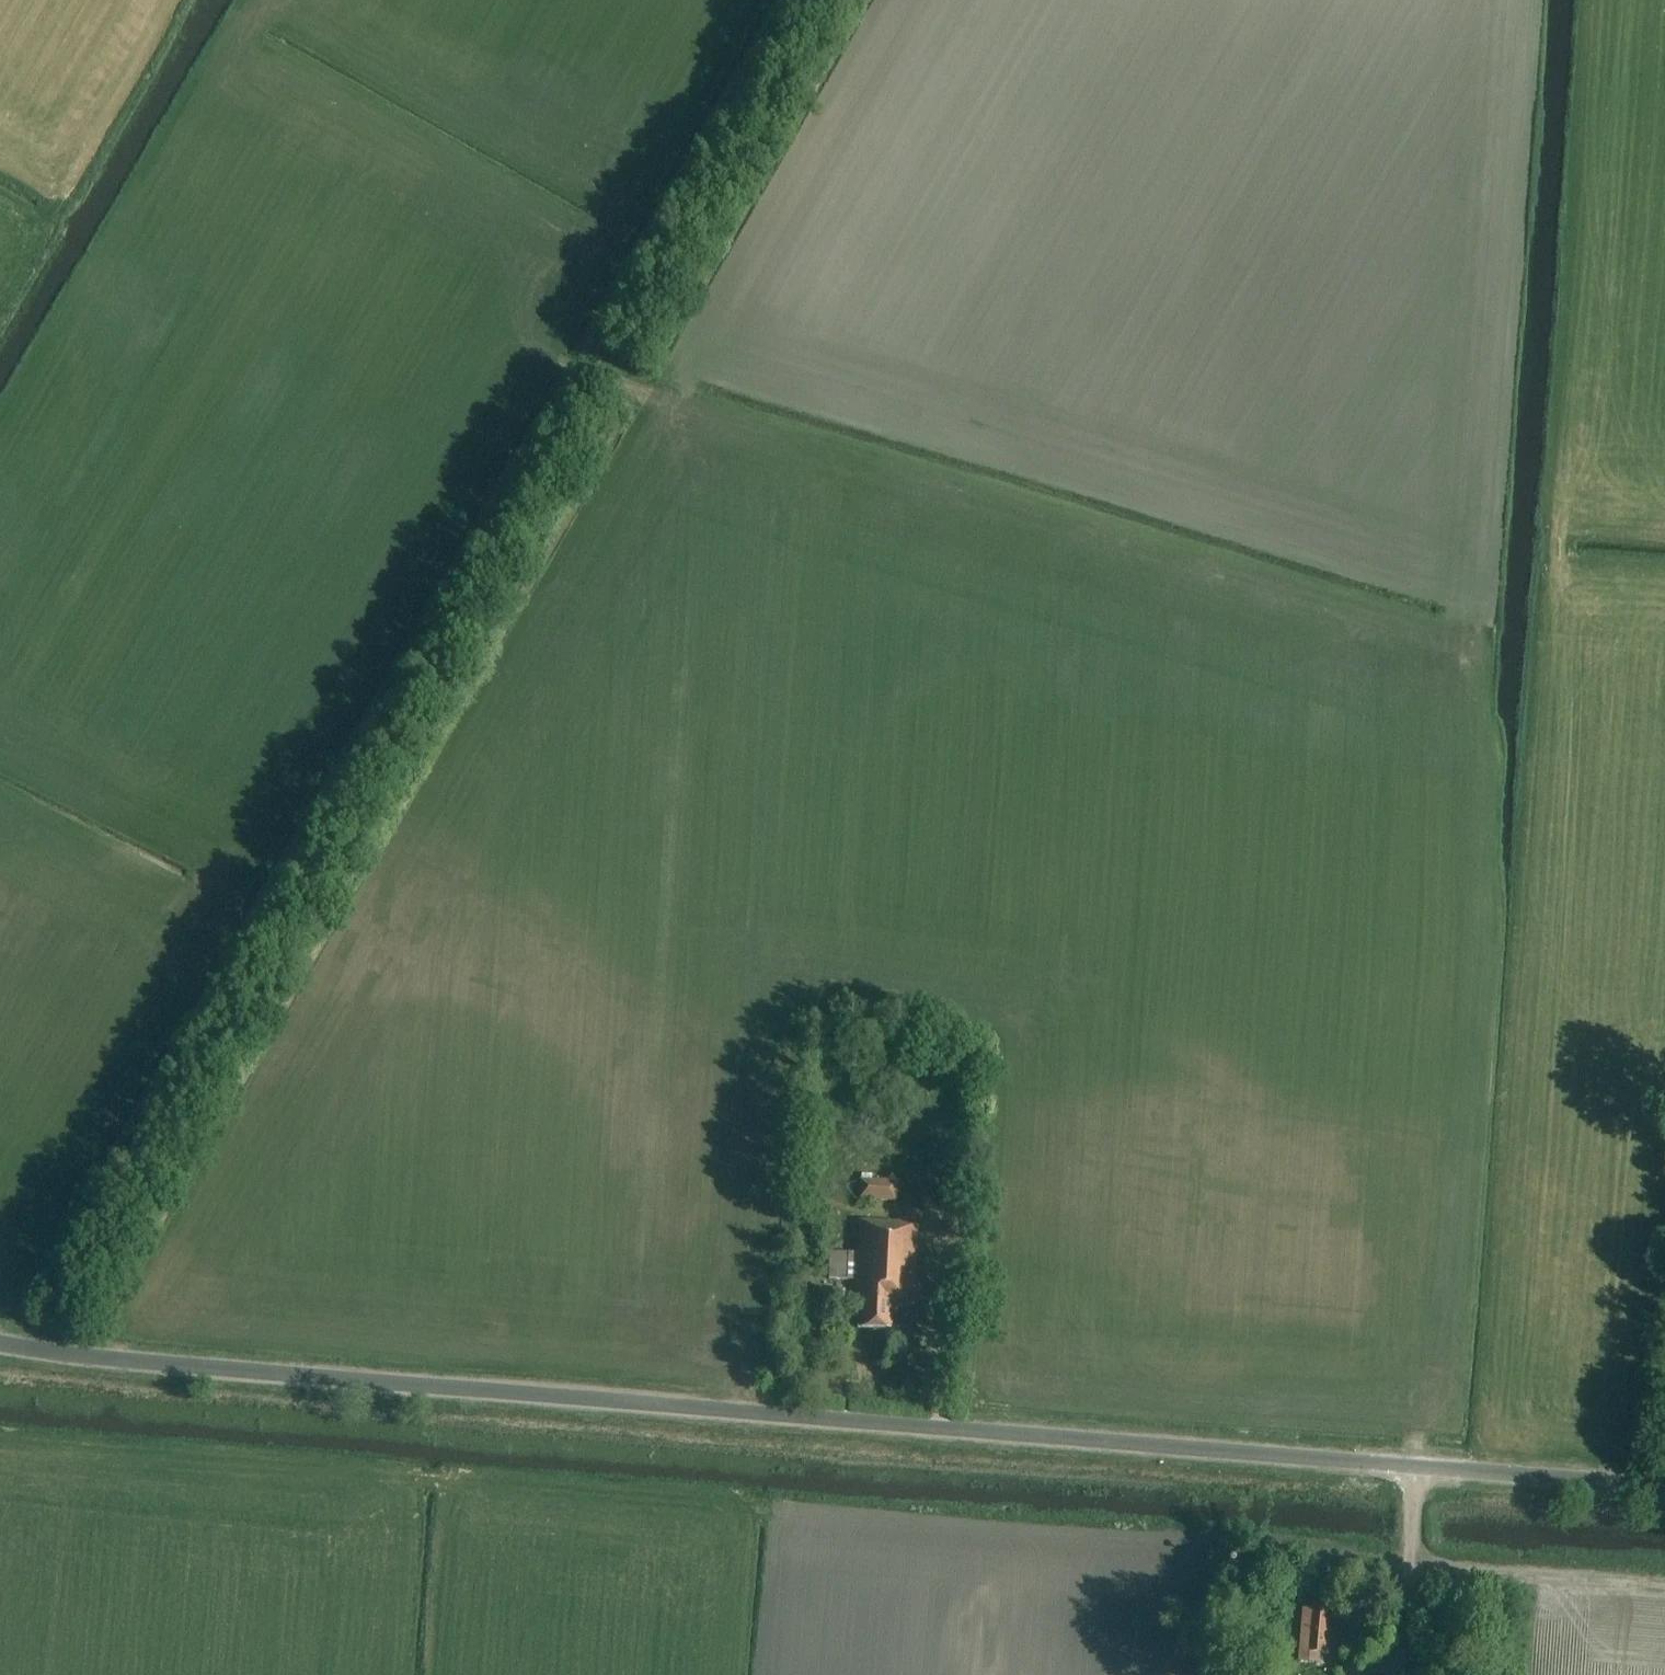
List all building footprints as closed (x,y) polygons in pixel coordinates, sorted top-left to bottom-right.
[(859,1198),(895,1200),(896,1182),(860,1181),(859,1198)] [(828,1208),(847,1209),(848,1197),(828,1197),(828,1208)] [(831,1252),(830,1280),(856,1281),(855,1298),(860,1298),(858,1328),(893,1330),(894,1304),(913,1305),(917,1227),(859,1224),(858,1254),(831,1252)] [(795,1261),(795,1281),(822,1282),(823,1262),(795,1261)] [(1319,1653),(1335,1655),(1337,1627),(1327,1627),(1329,1607),(1310,1605),(1310,1610),(1303,1610),(1298,1663),(1318,1665),(1319,1653)]
